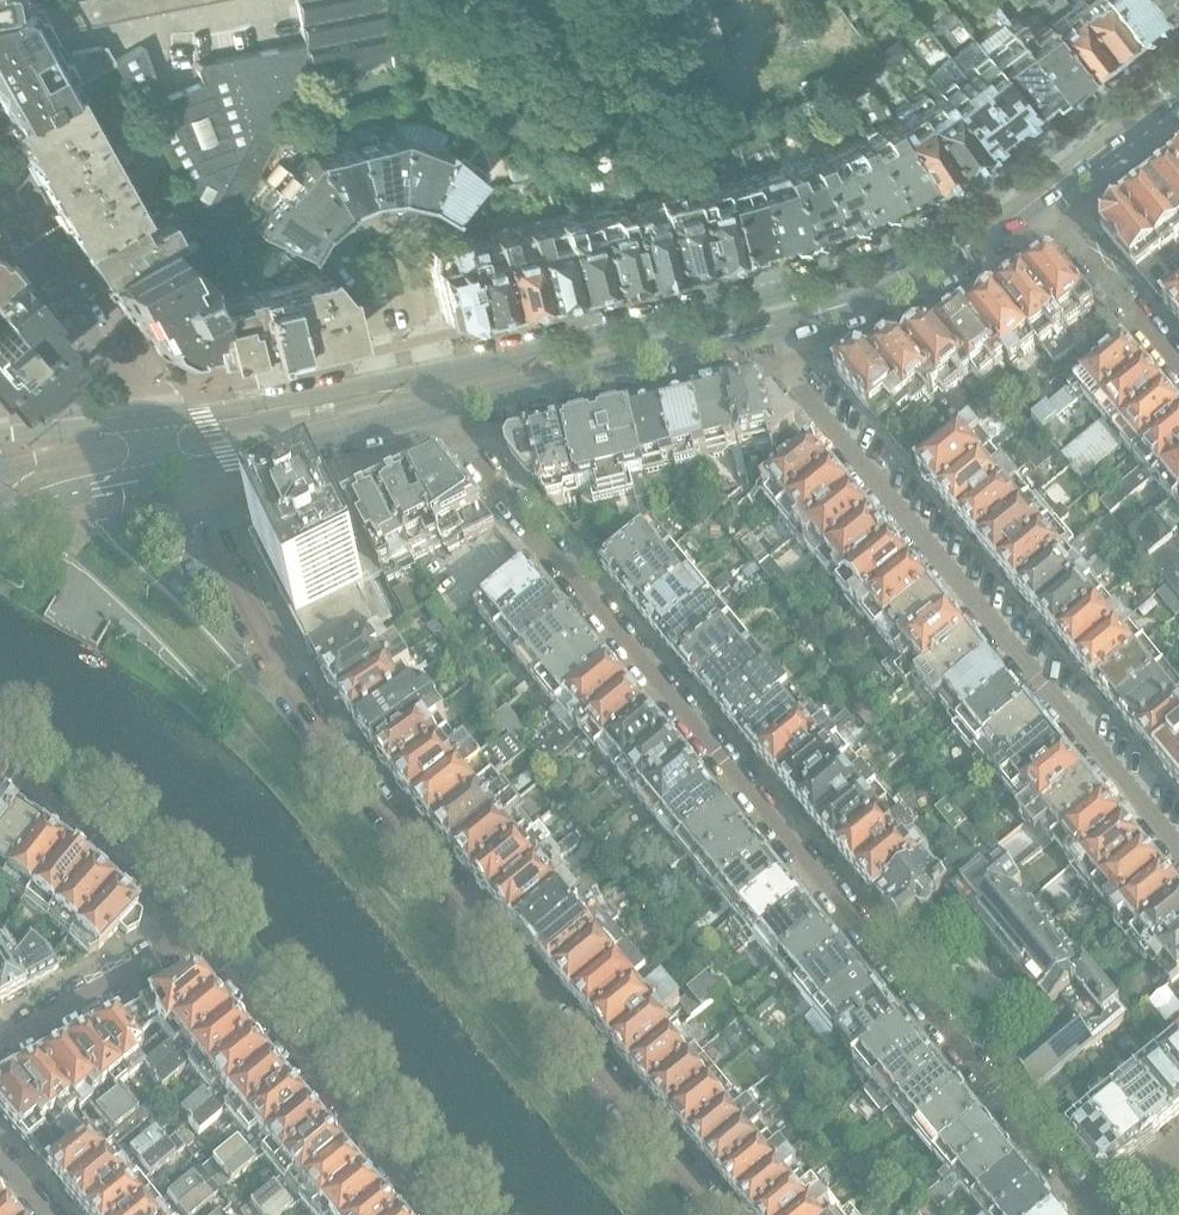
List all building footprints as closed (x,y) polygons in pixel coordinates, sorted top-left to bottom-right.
[(16,8),(14,0),(0,0),(0,15),(17,12),(16,8)] [(16,8),(17,12),(42,33),(209,0),(62,0),(16,8)] [(380,0),(295,0),(301,33),(303,43),(255,53),(250,28),(193,39),(198,64),(195,70),(200,83),(164,99),(151,74),(142,47),(141,47),(113,62),(113,63),(126,86),(100,101),(106,111),(131,97),(134,102),(109,117),(114,126),(139,112),(146,123),(157,145),(161,151),(166,161),(201,221),(193,225),(204,243),(220,247),(225,235),(233,217),(270,145),(276,149),(314,103),(310,98),(297,77),(365,65),(391,52),(380,0)] [(1063,0),(1022,0),(1027,6),(1028,6),(1035,15),(1079,72),(1095,60),(1104,53),(1067,5),(1063,0)] [(1101,0),(1073,0),(1067,5),(1104,53),(1112,47),(1112,46),(1128,34),(1101,0)] [(1144,0),(1101,0),(1128,34),(1128,35),(1138,27),(1154,14),(1155,14),(1144,0)] [(1155,14),(1173,0),(1144,0),(1155,14)] [(1079,72),(1035,15),(1021,25),(1016,18),(1013,18),(1007,22),(997,8),(992,12),(1001,25),(1053,92),(1061,85),(1079,72)] [(37,42),(39,41),(35,35),(42,33),(17,12),(0,15),(0,62),(37,42)] [(1053,92),(1001,25),(976,44),(1026,111),(1044,98),(1053,92)] [(1026,112),(1026,111),(976,44),(972,40),(949,57),(1002,129),(1009,123),(1010,124),(1011,123),(1026,112)] [(113,63),(113,62),(112,63),(103,46),(65,54),(50,62),(44,50),(39,41),(37,42),(0,62),(0,106),(3,111),(9,121),(72,87),(113,63)] [(1002,129),(949,57),(925,75),(938,94),(979,148),(979,147),(994,136),(994,135),(995,135),(995,134),(1002,129)] [(800,100),(829,90),(823,75),(795,85),(800,100)] [(105,147),(93,125),(72,87),(9,121),(8,121),(42,182),(105,147)] [(979,148),(938,94),(929,99),(923,94),(909,103),(952,165),(979,148)] [(952,165),(909,103),(893,113),(897,120),(887,125),(922,184),(952,165)] [(484,165),(475,141),(449,120),(441,141),(443,141),(428,176),(419,199),(443,213),(466,187),(468,185),(484,165)] [(146,123),(121,138),(132,158),(157,145),(146,123)] [(922,184),(887,125),(875,130),(870,127),(862,132),(861,138),(859,139),(890,201),(893,199),(911,189),(911,190),(922,184)] [(428,176),(443,141),(441,141),(428,135),(422,133),(422,132),(414,129),(409,140),(395,134),(392,193),(419,199),(428,176)] [(392,193),(395,134),(372,140),(370,131),(349,136),(364,195),(392,193)] [(364,195),(349,136),(327,141),(330,151),(308,156),(338,206),(364,195)] [(863,213),(834,150),(817,157),(815,152),(811,154),(803,136),(795,139),(805,162),(832,225),(832,226),(863,213)] [(890,201),(859,139),(834,150),(863,213),(863,214),(890,201)] [(138,206),(127,186),(144,176),(143,174),(166,161),(161,151),(120,174),(116,166),(105,147),(42,182),(76,242),(138,206)] [(781,161),(776,147),(770,149),(775,163),(781,161)] [(338,206),(308,156),(292,174),(283,168),(267,187),(317,225),(338,206)] [(832,225),(805,162),(777,171),(800,235),(800,237),(813,232),(812,232),(832,225)] [(1173,162),(1171,164),(1148,181),(1178,222),(1178,170),(1173,162)] [(526,177),(524,165),(508,169),(510,181),(526,177)] [(681,169),(679,170),(682,183),(683,187),(683,188),(691,186),(687,168),(681,169)] [(800,235),(777,171),(748,181),(767,244),(768,245),(779,241),(779,242),(800,235)] [(670,268),(653,194),(651,194),(651,196),(632,200),(627,177),(614,180),(621,209),(638,277),(670,269),(670,268)] [(767,244),(748,181),(748,180),(720,188),(735,253),(767,244)] [(1148,181),(1123,200),(1161,250),(1178,236),(1178,222),(1148,181)] [(735,253),(720,188),(719,186),(685,194),(701,261),(714,258),(735,253)] [(317,225),(267,187),(251,207),(260,213),(249,225),(302,250),(317,225)] [(691,264),(701,261),(685,194),(683,188),(683,187),(671,190),(653,194),(670,268),(691,263),(691,264)] [(98,278),(174,233),(193,222),(183,205),(170,212),(161,195),(139,207),(138,206),(76,242),(98,278)] [(558,208),(556,198),(550,199),(552,210),(558,208)] [(1161,250),(1123,200),(1102,215),(1101,224),(1101,227),(1136,269),(1161,250)] [(638,277),(621,209),(607,213),(605,204),(586,209),(605,284),(638,277)] [(556,223),(573,292),(582,289),(605,284),(586,209),(568,213),(567,210),(553,214),(555,223),(556,223)] [(556,223),(555,223),(553,214),(520,222),(522,231),(523,231),(540,299),(540,300),(573,292),(556,223)] [(225,235),(220,247),(225,245),(236,242),(236,241),(244,222),(233,217),(225,235)] [(540,299),(523,231),(522,231),(520,222),(520,221),(488,229),(490,239),(491,239),(508,307),(540,299)] [(207,292),(213,269),(216,256),(219,249),(220,247),(204,243),(193,225),(175,235),(174,233),(98,278),(110,299),(114,296),(118,302),(117,302),(118,303),(124,315),(129,312),(132,318),(132,319),(132,320),(144,341),(165,351),(178,349),(177,344),(203,341),(201,330),(202,304),(205,304),(207,292)] [(491,239),(490,239),(472,243),(471,239),(459,242),(458,236),(455,237),(473,316),(508,308),(508,307),(491,239)] [(473,316),(455,237),(439,240),(441,248),(430,250),(430,252),(429,265),(428,265),(436,297),(437,297),(441,317),(451,321),(452,321),(473,316)] [(264,239),(260,240),(263,253),(264,256),(282,253),(281,249),(281,247),(264,239)] [(263,253),(260,240),(253,241),(256,254),(263,253)] [(256,254),(253,241),(247,243),(250,256),(256,254)] [(250,256),(247,243),(240,244),(243,257),(250,256)] [(266,360),(250,288),(248,289),(244,275),(240,257),(237,247),(226,250),(230,265),(213,269),(207,292),(205,304),(202,304),(201,330),(215,328),(221,354),(228,352),(232,368),(266,360)] [(349,329),(341,296),(306,255),(302,259),(297,254),(286,249),(282,253),(300,273),(306,277),(322,345),(344,340),(344,338),(346,338),(345,335),(344,335),(342,329),(346,328),(346,329),(349,329)] [(5,392),(7,389),(11,395),(53,360),(48,355),(52,351),(54,353),(60,348),(55,342),(53,343),(38,326),(42,322),(28,306),(35,301),(30,295),(28,297),(21,288),(9,275),(13,271),(0,256),(0,317),(1,319),(0,320),(0,398),(4,395),(3,394),(5,392)] [(1094,308),(1062,268),(1055,260),(1044,259),(1024,275),(1065,328),(1093,309),(1094,308)] [(322,345),(306,277),(300,273),(293,278),(294,284),(277,288),(293,353),(312,349),(312,347),(322,345)] [(1079,345),(1065,328),(1024,275),(1023,274),(1000,288),(993,292),(1036,344),(1037,347),(1040,345),(1053,364),(1079,345)] [(293,353),(277,288),(262,291),(261,285),(250,288),(266,360),(293,353)] [(1161,302),(1178,324),(1178,288),(1161,302)] [(1036,344),(993,292),(963,308),(1006,362),(1010,367),(1022,357),(1020,355),(1036,344)] [(1006,362),(963,308),(936,330),(973,376),(979,384),(1006,362)] [(973,376),(936,330),(921,328),(902,343),(948,397),(973,376)] [(1111,331),(1087,351),(1094,360),(1095,361),(1119,341),(1111,331)] [(948,397),(902,343),(895,344),(888,341),(876,346),(869,357),(906,400),(915,411),(918,409),(945,443),(968,423),(948,397)] [(1093,409),(1143,368),(1123,344),(1032,420),(1052,444),(1057,440),(1066,432),(1057,420),(1084,397),(1093,409)] [(906,400),(869,357),(854,354),(839,366),(838,373),(879,423),(906,400)] [(1071,467),(1164,392),(1144,368),(1143,368),(1093,409),(1103,421),(1067,451),(1057,440),(1052,444),(1057,450),(1071,467)] [(796,427),(772,398),(765,400),(763,387),(753,381),(727,388),(740,449),(741,449),(769,441),(771,446),(774,447),(796,427)] [(1043,404),(1056,393),(1049,385),(1036,396),(1043,404)] [(740,449),(727,388),(693,396),(707,454),(715,458),(723,456),(728,451),(728,450),(732,449),(733,454),(732,454),(738,478),(747,476),(747,474),(743,461),(741,449),(740,449)] [(1178,418),(1178,411),(1164,392),(1071,467),(1082,480),(1123,445),(1133,456),(1178,418)] [(707,454),(693,396),(662,404),(677,468),(698,463),(696,458),(703,456),(705,461),(703,461),(707,476),(713,475),(707,454)] [(677,468),(662,404),(629,412),(643,473),(663,468),(663,466),(674,463),(675,468),(677,468)] [(643,473),(629,412),(563,428),(579,490),(610,482),(613,497),(634,492),(639,510),(651,507),(643,473)] [(1178,459),(1178,418),(1133,456),(1142,467),(1100,502),(1111,515),(1178,459)] [(940,496),(992,454),(990,452),(992,451),(969,423),(968,423),(945,443),(935,451),(916,468),(940,496)] [(579,490),(563,428),(529,436),(512,440),(508,447),(511,455),(529,478),(532,477),(534,484),(539,483),(542,492),(543,491),(544,496),(548,501),(564,497),(566,491),(574,489),(575,491),(579,490)] [(916,468),(935,451),(926,440),(907,457),(916,468)] [(777,512),(830,469),(811,445),(762,486),(768,492),(764,495),(777,512)] [(960,520),(1011,478),(992,454),(940,496),(960,520)] [(1178,499),(1178,459),(1111,515),(1131,539),(1178,499)] [(486,516),(444,465),(435,463),(409,476),(446,545),(462,537),(465,543),(495,528),(485,516),(486,516)] [(796,539),(850,493),(830,469),(777,512),(790,527),(788,529),(796,539)] [(446,545),(409,476),(407,477),(408,478),(378,492),(412,559),(414,562),(446,545)] [(977,542),(1029,499),(1011,478),(960,520),(977,542)] [(1096,487),(1090,479),(1085,484),(1091,491),(1096,487)] [(412,559),(378,492),(348,507),(384,578),(387,584),(402,577),(397,567),(412,559)] [(816,561),(870,517),(850,493),(796,539),(804,549),(806,548),(816,561)] [(373,583),(384,578),(348,507),(333,514),(325,498),(253,515),(257,532),(250,536),(306,643),(305,643),(308,649),(314,651),(320,661),(318,662),(320,664),(392,620),(373,583)] [(997,565),(1065,510),(1060,505),(1045,518),(1029,499),(977,542),(997,565)] [(1178,542),(1178,499),(1131,539),(1152,565),(1178,542)] [(655,522),(651,507),(639,510),(644,531),(653,524),(655,522)] [(1017,590),(1066,551),(1070,548),(1054,529),(1069,516),(1065,510),(997,565),(1017,590)] [(836,585),(890,541),(870,517),(816,561),(836,585)] [(589,532),(588,525),(581,529),(573,520),(567,524),(580,540),(589,532)] [(621,589),(672,547),(653,524),(644,531),(602,566),(621,589)] [(854,609),(908,563),(890,541),(836,585),(845,596),(843,597),(854,609)] [(1152,565),(1178,598),(1178,542),(1152,565)] [(641,613),(692,571),(672,547),(621,589),(641,613)] [(1036,613),(1084,573),(1066,551),(1017,590),(1036,613)] [(1091,570),(1103,559),(1099,554),(1086,565),(1091,570)] [(770,559),(760,568),(767,577),(777,568),(770,559)] [(1112,568),(1104,559),(1103,559),(1091,570),(1098,580),(1112,568)] [(875,631),(927,586),(908,563),(854,609),(862,620),(865,618),(875,631)] [(496,634),(548,591),(527,567),(475,609),(496,634)] [(661,637),(712,595),(692,571),(641,613),(661,637)] [(719,590),(733,579),(728,572),(714,582),(719,590)] [(1056,637),(1104,597),(1084,573),(1036,613),(1056,637)] [(897,655),(948,612),(927,586),(875,631),(876,632),(877,631),(888,645),(872,658),(880,667),(881,666),(892,657),(896,654),(897,655)] [(516,658),(568,616),(548,591),(496,634),(516,658)] [(681,662),(732,620),(712,595),(661,637),(681,662)] [(1076,661),(1124,623),(1104,599),(1105,598),(1104,597),(1056,637),(1076,661)] [(457,624),(435,598),(426,605),(448,632),(457,624)] [(916,678),(968,636),(948,612),(897,655),(916,678)] [(536,682),(588,640),(568,616),(516,658),(536,682)] [(700,685),(751,643),(732,620),(681,662),(700,685)] [(1095,684),(1142,645),(1124,623),(1076,661),(1095,684)] [(340,698),(405,655),(397,644),(391,647),(383,632),(322,670),(340,698)] [(936,702),(938,701),(987,659),(968,636),(916,678),(936,702)] [(557,707),(609,666),(588,640),(536,682),(557,707)] [(720,709),(771,667),(751,643),(700,685),(720,709)] [(1115,709),(1164,668),(1145,645),(1144,646),(1142,645),(1095,684),(1115,709)] [(1178,657),(1178,651),(1178,650),(1166,660),(1170,664),(1178,657)] [(465,658),(460,653),(455,658),(460,663),(465,658)] [(356,722),(414,684),(405,671),(412,666),(405,655),(340,698),(345,706),(356,722)] [(957,724),(1007,683),(987,659),(938,701),(957,724)] [(577,730),(628,688),(609,666),(557,707),(550,713),(562,727),(528,756),(534,764),(557,745),(558,746),(577,730)] [(738,731),(790,689),(771,667),(720,709),(738,731)] [(1178,695),(1178,686),(1164,668),(1115,709),(1134,732),(1178,695)] [(461,690),(471,683),(467,677),(456,684),(461,690)] [(375,751),(439,706),(428,691),(422,680),(415,685),(414,684),(356,722),(369,742),(375,751)] [(976,747),(1026,707),(1007,683),(957,724),(976,747)] [(596,753),(647,710),(628,688),(577,730),(558,746),(557,745),(534,764),(535,765),(542,758),(549,766),(576,743),(589,758),(595,753),(596,753)] [(758,756),(809,713),(790,689),(738,731),(758,756)] [(1178,737),(1178,695),(1134,732),(1155,757),(1178,737)] [(395,778),(451,740),(439,722),(446,717),(439,706),(375,751),(387,768),(395,778)] [(528,731),(508,706),(496,716),(511,737),(516,741),(528,731)] [(870,706),(857,716),(870,732),(883,721),(870,706)] [(995,770),(1045,729),(1026,707),(976,747),(995,770)] [(617,774),(666,734),(647,710),(596,753),(596,754),(598,752),(617,774)] [(777,778),(832,734),(812,710),(809,713),(758,756),(777,778)] [(838,729),(852,718),(846,712),(833,723),(838,729)] [(1015,794),(1065,753),(1045,729),(995,770),(1015,794)] [(637,798),(686,758),(666,734),(617,774),(637,798)] [(797,803),(852,758),(832,734),(777,778),(797,803)] [(916,757),(935,742),(928,734),(910,749),(916,757)] [(495,778),(526,755),(516,741),(511,737),(478,759),(415,803),(431,825),(494,776),(495,778)] [(1155,757),(1178,786),(1178,737),(1155,757)] [(415,803),(478,759),(467,743),(458,750),(451,740),(395,778),(415,803)] [(888,769),(909,752),(903,744),(881,761),(888,769)] [(1026,823),(1084,776),(1065,753),(1015,794),(1025,806),(1017,812),(1026,823)] [(656,821),(704,780),(686,758),(637,798),(656,821)] [(817,827),(871,781),(852,758),(797,803),(817,827)] [(519,794),(535,781),(527,772),(511,784),(519,794)] [(452,850),(514,801),(506,791),(495,778),(494,776),(431,825),(440,835),(452,850)] [(1052,843),(1053,842),(1103,800),(1084,776),(1026,823),(1035,834),(1041,829),(1052,843)] [(552,786),(546,779),(538,785),(544,793),(552,786)] [(675,845),(724,804),(704,780),(656,821),(675,845)] [(836,850),(890,804),(871,781),(817,827),(836,850)] [(586,798),(577,788),(564,799),(573,809),(586,798)] [(1071,864),(1122,822),(1103,800),(1053,842),(1071,864)] [(473,876),(533,826),(523,814),(524,813),(514,801),(452,850),(473,876)] [(9,808),(0,802),(0,821),(9,808)] [(695,869),(744,828),(724,804),(675,845),(661,857),(673,870),(687,858),(695,869)] [(857,875),(911,830),(890,804),(836,850),(857,875)] [(0,883),(38,828),(14,811),(9,808),(0,821),(0,883)] [(1091,888),(1141,846),(1122,822),(1071,864),(1091,888)] [(494,901),(553,852),(542,839),(535,845),(526,833),(533,827),(533,826),(473,876),(494,901)] [(27,901),(66,847),(38,828),(0,883),(23,900),(24,899),(27,901)] [(715,892),(764,853),(744,828),(695,869),(715,892)] [(875,897),(921,857),(929,851),(911,830),(857,875),(875,897)] [(1112,912),(1162,871),(1141,846),(1091,888),(1112,912)] [(47,918),(91,868),(66,847),(27,901),(47,918)] [(591,904),(582,894),(578,897),(556,872),(564,865),(553,852),(494,901),(534,951),(591,904)] [(735,915),(783,876),(764,853),(715,892),(734,916),(735,915)] [(931,902),(947,889),(921,857),(875,897),(900,927),(919,912),(922,916),(928,917),(933,912),(934,906),(931,902)] [(978,925),(1020,891),(1023,888),(1000,861),(956,897),(978,925)] [(69,937),(113,887),(91,868),(47,918),(56,925),(69,937)] [(1178,896),(1178,892),(1162,871),(1112,912),(1117,918),(1119,921),(1114,925),(1126,939),(1130,936),(1178,896)] [(756,940),(803,900),(783,876),(735,915),(751,935),(746,939),(744,937),(731,948),(737,955),(750,944),(755,940),(756,940)] [(138,928),(142,914),(113,887),(69,937),(68,937),(88,956),(97,952),(119,928),(126,935),(138,928)] [(1046,893),(1035,903),(1045,916),(1057,906),(1046,893)] [(698,916),(716,901),(711,896),(693,910),(698,916)] [(1178,936),(1178,896),(1130,936),(1149,960),(1178,936)] [(775,964),(823,924),(803,900),(756,940),(775,964)] [(554,974),(603,933),(591,918),(598,912),(591,904),(534,951),(554,974)] [(647,976),(636,963),(611,934),(627,919),(624,916),(607,930),(603,933),(554,974),(592,1021),(647,976)] [(795,988),(843,948),(823,924),(775,964),(795,988)] [(1178,974),(1178,936),(1149,960),(1168,983),(1178,974)] [(58,973),(53,964),(49,957),(37,945),(29,938),(8,960),(25,991),(58,973)] [(1093,974),(1089,968),(1085,964),(1078,969),(1071,960),(1074,957),(1062,942),(1058,945),(1053,938),(1044,946),(1037,938),(1017,955),(1020,959),(1012,966),(1040,1001),(1068,978),(1076,988),(1093,974)] [(741,959),(754,948),(750,944),(737,955),(741,959)] [(814,1011),(862,972),(843,948),(795,988),(814,1011)] [(0,949),(0,1005),(25,991),(8,960),(0,949)] [(835,1036),(882,996),(862,972),(814,1011),(835,1036)] [(1035,1091),(1059,1072),(1106,1033),(1127,1015),(1093,974),(1076,988),(1050,1010),(1060,1022),(1012,1060),(1011,1062),(1035,1091)] [(162,1034),(211,993),(199,978),(188,976),(115,1017),(134,1039),(156,1022),(163,1029),(159,1032),(162,1034)] [(613,1047),(674,996),(664,983),(657,989),(647,976),(592,1021),(613,1047)] [(631,1069),(676,1032),(666,1020),(680,1007),(691,1019),(724,992),(710,976),(700,985),(700,984),(695,988),(696,988),(689,994),(690,994),(686,997),(688,999),(682,1004),(674,996),(613,1047),(631,1069)] [(1050,1010),(1076,988),(1068,978),(1040,1001),(1042,1002),(1043,1001),(1050,1010)] [(153,1080),(230,1015),(211,993),(162,1034),(171,1046),(167,1050),(165,1048),(151,1060),(144,1065),(143,1069),(153,1080)] [(760,1018),(779,1002),(774,996),(755,1012),(760,1018)] [(854,1059),(902,1020),(882,996),(835,1036),(854,1059)] [(198,1078),(247,1037),(230,1015),(153,1080),(161,1090),(147,1102),(153,1110),(169,1097),(162,1089),(188,1066),(198,1078)] [(142,1049),(134,1039),(115,1017),(88,1032),(129,1082),(143,1069),(144,1065),(151,1060),(142,1049)] [(779,1041),(762,1018),(753,1026),(770,1048),(779,1041)] [(874,1085),(922,1045),(902,1020),(854,1059),(874,1085)] [(1170,1029),(1176,1035),(1178,1039),(1178,1022),(1170,1029)] [(129,1082),(88,1032),(63,1046),(99,1090),(107,1083),(112,1089),(104,1096),(126,1123),(140,1112),(138,1109),(137,1109),(120,1089),(129,1082)] [(652,1094),(696,1056),(676,1032),(631,1069),(652,1094)] [(1176,1035),(1156,1051),(1178,1079),(1178,1039),(1176,1035)] [(188,1124),(265,1058),(247,1037),(198,1078),(206,1089),(179,1113),(188,1124)] [(893,1106),(940,1067),(922,1045),(874,1085),(893,1106)] [(99,1090),(63,1046),(38,1060),(76,1107),(79,1112),(88,1104),(110,1129),(114,1133),(126,1123),(104,1096),(96,1103),(91,1097),(99,1090)] [(1156,1051),(1135,1069),(1174,1117),(1178,1113),(1178,1079),(1156,1051)] [(1095,1054),(1087,1060),(1098,1072),(1105,1066),(1095,1054)] [(670,1116),(716,1079),(696,1056),(652,1094),(670,1116)] [(234,1123),(284,1081),(265,1058),(188,1124),(198,1135),(225,1112),(234,1123)] [(76,1107),(38,1060),(10,1076),(70,1147),(83,1136),(66,1116),(76,1107)] [(913,1131),(961,1092),(940,1067),(893,1106),(913,1131)] [(1174,1117),(1135,1069),(1113,1087),(1151,1135),(1174,1117)] [(1047,1104),(1070,1085),(1059,1072),(1035,1091),(1037,1094),(1038,1093),(1047,1104)] [(10,1076),(0,1081),(0,1113),(46,1168),(70,1147),(10,1076)] [(691,1140),(736,1102),(716,1079),(670,1116),(689,1139),(690,1139),(691,1140)] [(250,1149),(303,1104),(284,1081),(234,1123),(241,1132),(236,1141),(202,1169),(211,1180),(250,1149)] [(1151,1135),(1113,1087),(1089,1106),(1129,1154),(1151,1135)] [(933,1155),(981,1116),(961,1092),(913,1131),(933,1155)] [(706,1159),(772,1106),(768,1101),(759,1109),(755,1116),(748,1108),(744,1112),(736,1102),(691,1140),(706,1159)] [(722,1178),(768,1142),(760,1132),(765,1128),(764,1126),(781,1111),(775,1103),(772,1106),(706,1159),(722,1178)] [(272,1168),(322,1127),(303,1104),(250,1149),(211,1180),(212,1181),(221,1192),(263,1157),(272,1168)] [(1129,1154),(1089,1106),(1064,1127),(1098,1169),(1109,1170),(1129,1154)] [(110,1152),(147,1120),(140,1112),(126,1123),(114,1133),(110,1129),(101,1137),(93,1128),(83,1136),(70,1147),(46,1168),(64,1190),(110,1152)] [(930,1197),(999,1138),(981,1116),(933,1155),(945,1170),(938,1176),(939,1178),(924,1190),(930,1197)] [(339,1149),(322,1127),(272,1168),(281,1178),(240,1212),(242,1214),(259,1214),(339,1149)] [(83,1213),(165,1144),(154,1131),(118,1161),(110,1152),(64,1190),(83,1213)] [(162,1184),(154,1174),(185,1149),(174,1136),(165,1144),(83,1213),(84,1214),(124,1214),(150,1194),(162,1184)] [(970,1201),(1018,1161),(999,1138),(930,1197),(938,1208),(955,1194),(953,1192),(959,1187),(970,1201)] [(796,1152),(805,1145),(801,1141),(792,1148),(796,1152)] [(737,1197),(788,1155),(782,1148),(777,1152),(768,1142),(722,1178),(722,1179),(737,1197)] [(259,1214),(284,1214),(300,1202),(309,1213),(359,1172),(339,1149),(259,1214)] [(794,1169),(803,1162),(795,1152),(789,1157),(788,1155),(737,1197),(752,1214),(762,1214),(803,1180),(794,1169)] [(1037,1184),(1018,1161),(970,1201),(982,1214),(1001,1214),(1037,1184)] [(377,1195),(359,1172),(309,1213),(311,1214),(351,1214),(377,1195)] [(830,1193),(843,1181),(836,1173),(823,1184),(821,1181),(811,1190),(803,1180),(762,1214),(803,1214),(830,1193)] [(203,1190),(200,1187),(191,1177),(158,1204),(150,1194),(124,1214),(173,1214),(203,1190)] [(213,1203),(210,1200),(221,1192),(212,1181),(205,1186),(203,1184),(200,1187),(203,1190),(173,1214),(198,1214),(213,1203)] [(1057,1208),(1037,1184),(1001,1214),(1048,1214),(1057,1208)] [(845,1211),(830,1193),(803,1214),(841,1214),(845,1211)] [(377,1195),(351,1214),(394,1214),(377,1195)] [(850,1207),(845,1211),(841,1214),(857,1214),(850,1207)]
